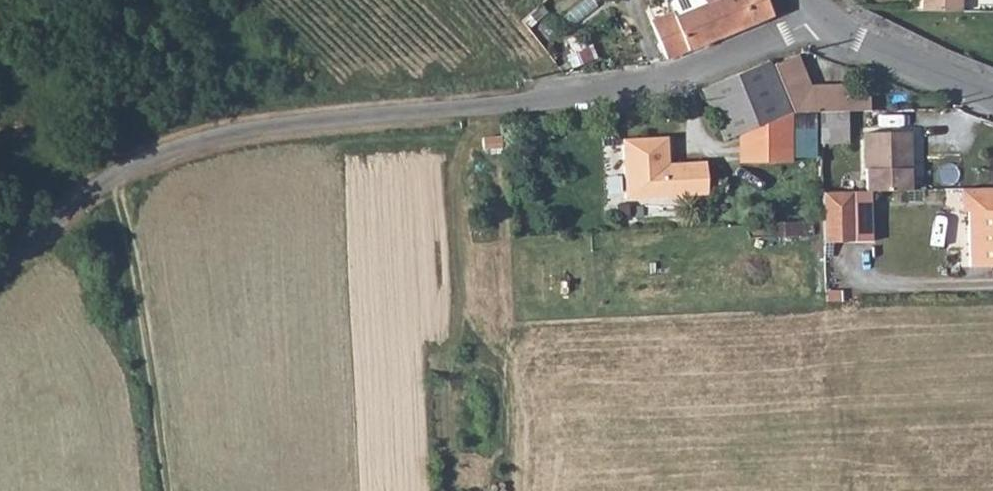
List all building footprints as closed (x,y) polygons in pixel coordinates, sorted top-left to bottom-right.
[(710,5),(725,37),(761,21),(752,0),(720,0),(710,5)] [(761,21),(775,15),(767,0),(752,0),(761,21)] [(920,13),(960,14),(960,0),(921,0),(920,13)] [(659,28),(675,60),(725,37),(710,5),(659,28)] [(807,51),(784,60),(799,102),(822,100),(821,119),(822,132),(852,131),(851,101),(881,102),(882,87),(859,87),(859,78),(816,76),(807,51)] [(706,81),(719,117),(728,132),(743,126),(768,118),(791,110),(794,107),(799,102),(784,60),(780,54),(706,81)] [(768,118),(769,162),(795,161),(794,107),(791,110),(768,118)] [(768,118),(743,126),(743,163),(769,162),(768,118)] [(867,129),(867,187),(914,187),(913,128),(867,129)] [(500,136),(481,137),(481,149),(501,149),(500,136)] [(624,139),(627,197),(710,194),(709,160),(672,161),(670,138),(624,139)] [(958,187),(958,214),(966,216),(966,267),(992,267),(992,187),(958,187)] [(823,188),(823,222),(824,245),(858,244),(858,188),(823,188)] [(779,230),(815,232),(815,220),(780,218),(779,230)]
